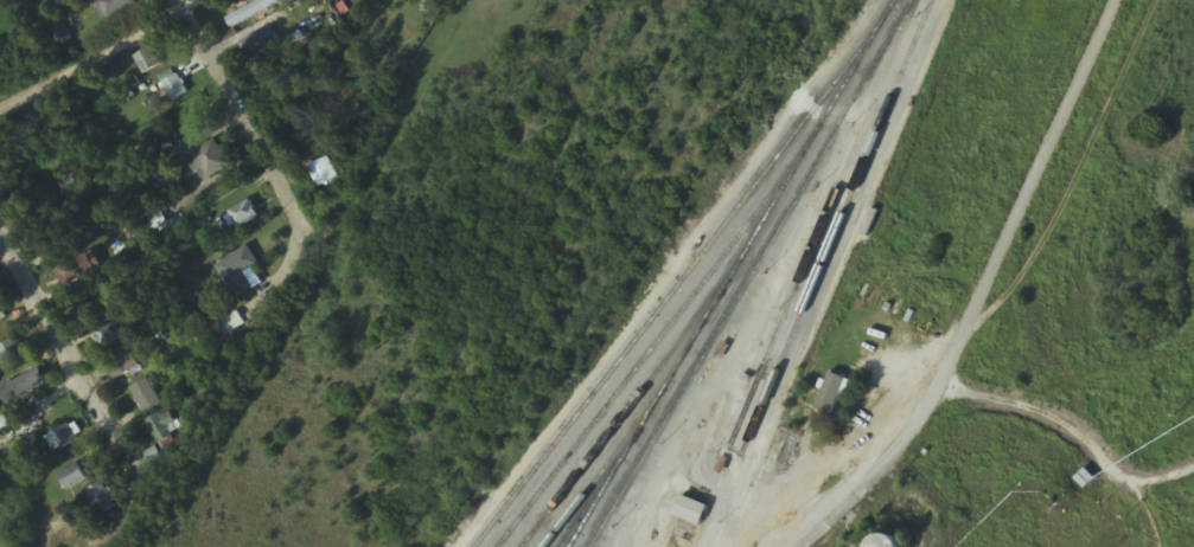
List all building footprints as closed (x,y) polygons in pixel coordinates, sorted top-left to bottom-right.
[(135,0),(98,0),(94,2),(105,23),(138,7),(135,0)] [(144,75),(162,66),(153,49),(135,58),(144,75)] [(162,85),(173,103),(189,94),(178,76),(162,85)] [(186,157),(195,175),(226,160),(217,142),(186,157)] [(172,172),(165,157),(147,166),(155,181),(172,172)] [(61,212),(51,193),(23,207),(33,225),(61,212)] [(240,232),(259,215),(247,201),(228,218),(240,232)] [(245,275),(259,266),(248,248),(216,268),(237,301),(254,289),(245,275)] [(98,334),(107,349),(127,336),(118,321),(98,334)] [(27,359),(16,340),(0,349),(0,373),(1,374),(27,359)] [(140,369),(132,351),(105,364),(113,381),(140,369)] [(39,368),(0,391),(0,395),(7,408),(48,384),(39,368)] [(848,382),(832,375),(816,411),(832,418),(848,382)] [(131,391),(146,416),(163,407),(148,381),(131,391)] [(146,425),(159,446),(182,432),(169,411),(146,425)] [(11,429),(6,418),(0,421),(0,435),(11,429)] [(46,437),(52,453),(79,443),(73,427),(46,437)] [(67,493),(87,482),(79,466),(58,477),(67,493)] [(1095,481),(1086,471),(1076,480),(1085,490),(1095,481)] [(84,494),(93,519),(116,511),(106,486),(84,494)] [(675,517),(701,528),(709,508),(683,497),(675,517)] [(887,536),(869,545),(870,546),(893,546),(887,536)]
